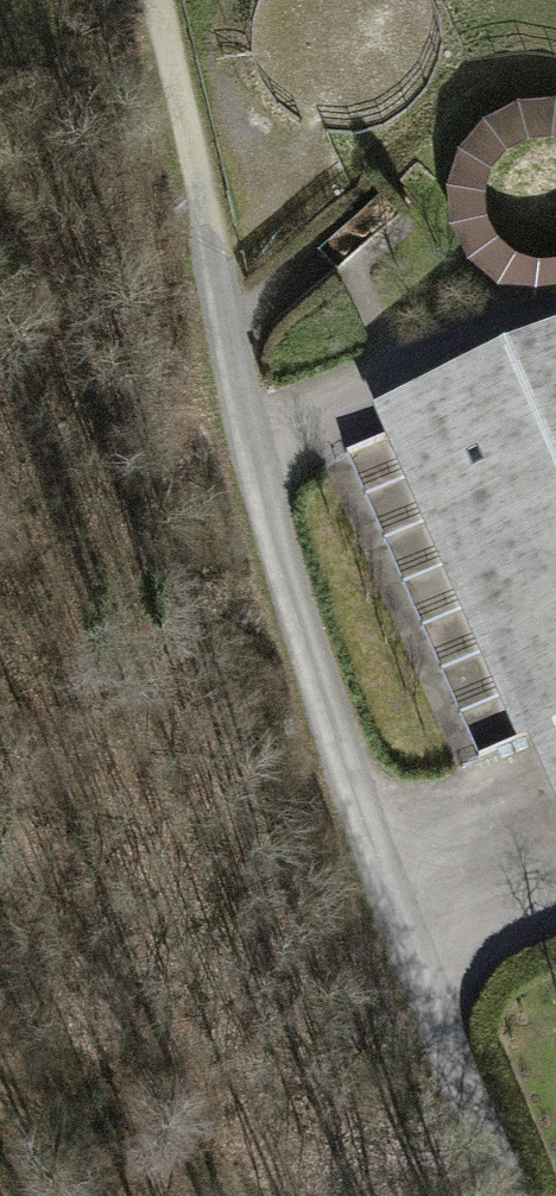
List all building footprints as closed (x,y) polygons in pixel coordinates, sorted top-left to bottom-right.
[(459,182),(460,217),(472,249),(495,275),(525,292),(555,297),(555,257),(537,253),(519,242),(505,226),(497,206),(497,184),(504,164),(518,147),(535,136),(554,131),(555,132),(555,99),(546,99),(516,107),(490,125),(471,150),(459,182)] [(402,425),(555,779),(555,359),(402,425)]
